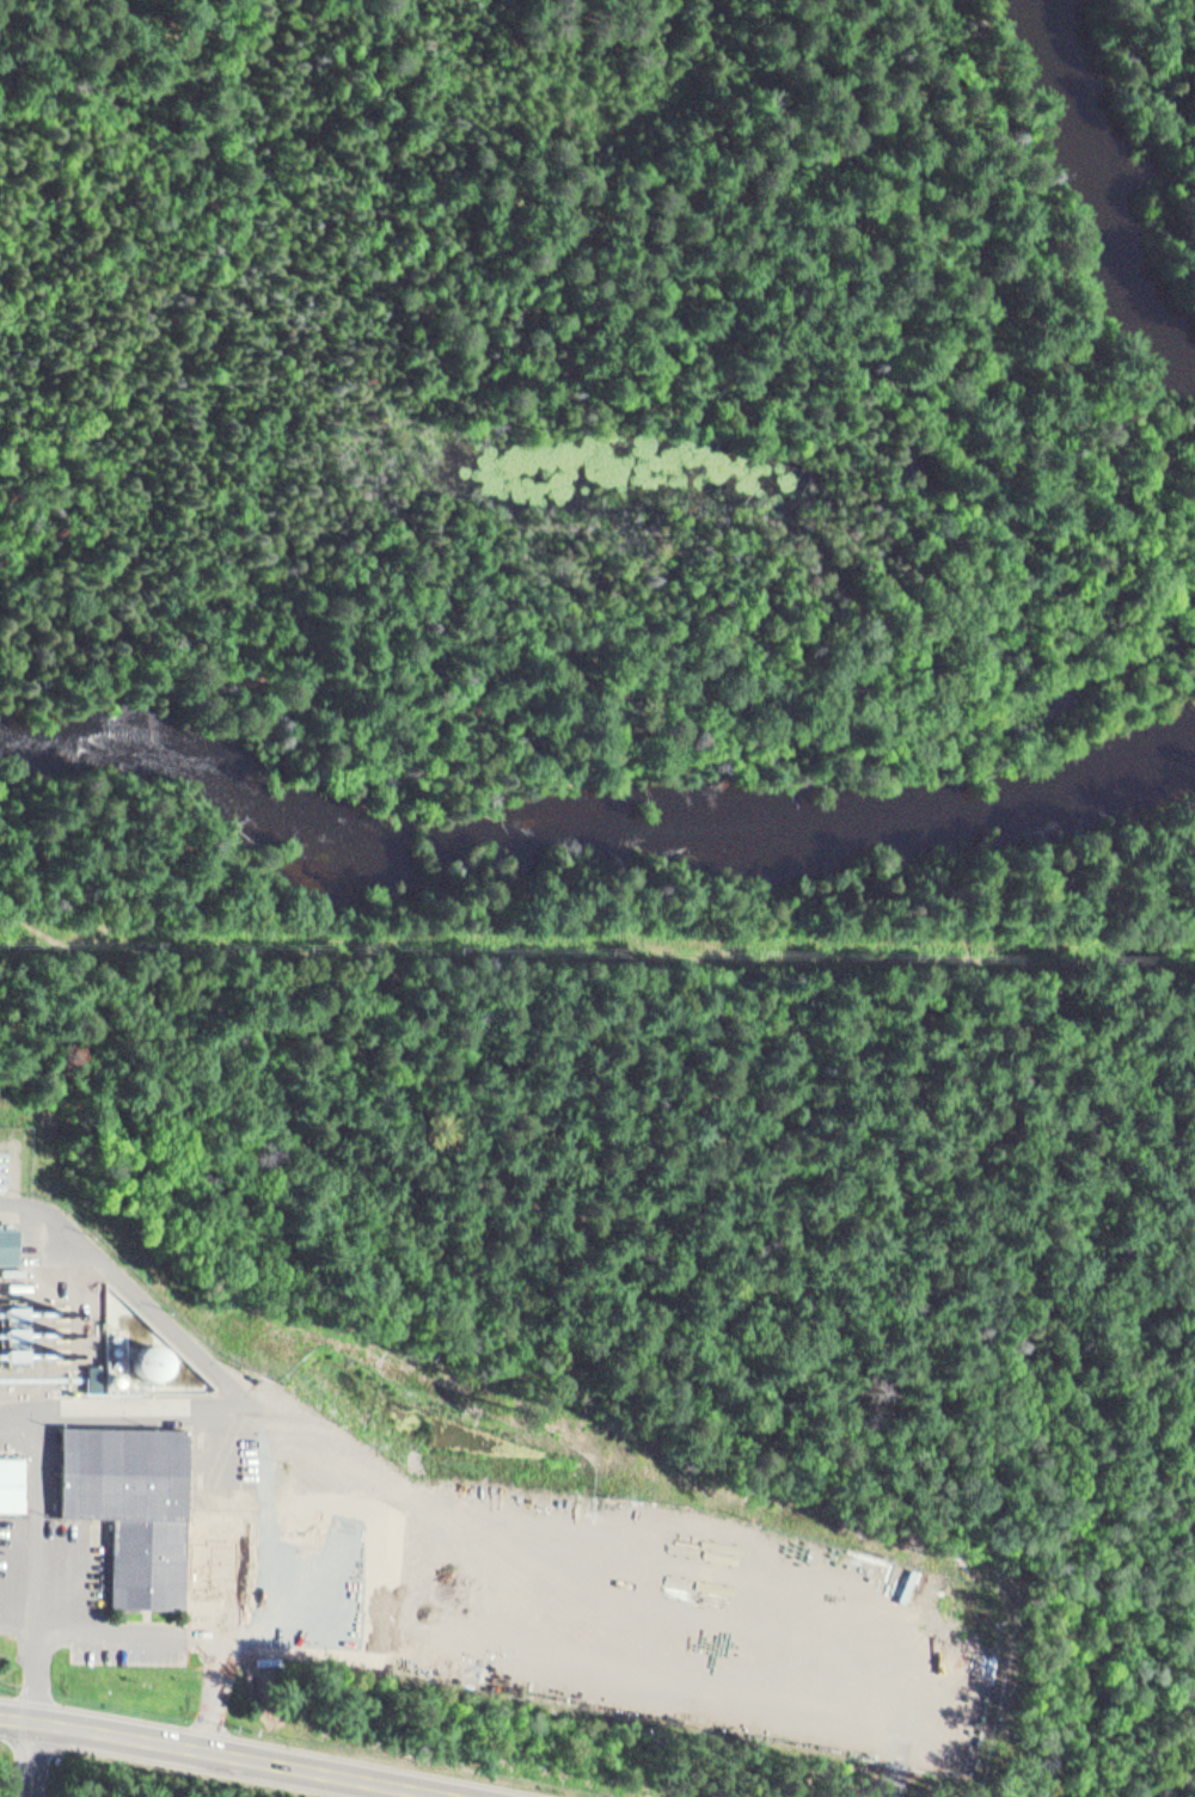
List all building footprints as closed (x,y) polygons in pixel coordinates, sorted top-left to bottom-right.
[(62,1425),(189,1427),(188,1511),(188,1607),(110,1607),(111,1523),(61,1522),(61,1509),(62,1425)] [(1,1509),(0,1509),(0,1459),(24,1459),(23,1509),(1,1509)]
